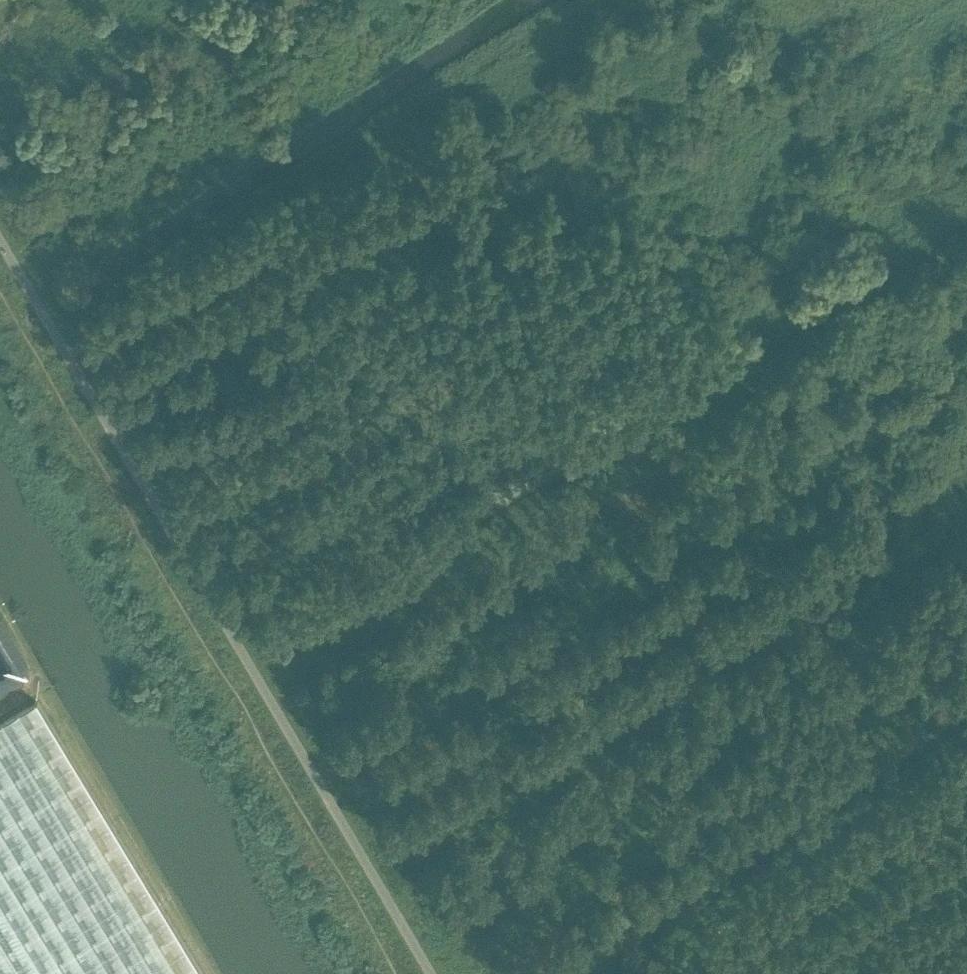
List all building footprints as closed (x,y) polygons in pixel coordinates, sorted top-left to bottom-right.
[(37,701),(0,724),(0,973),(203,973),(37,701)]
